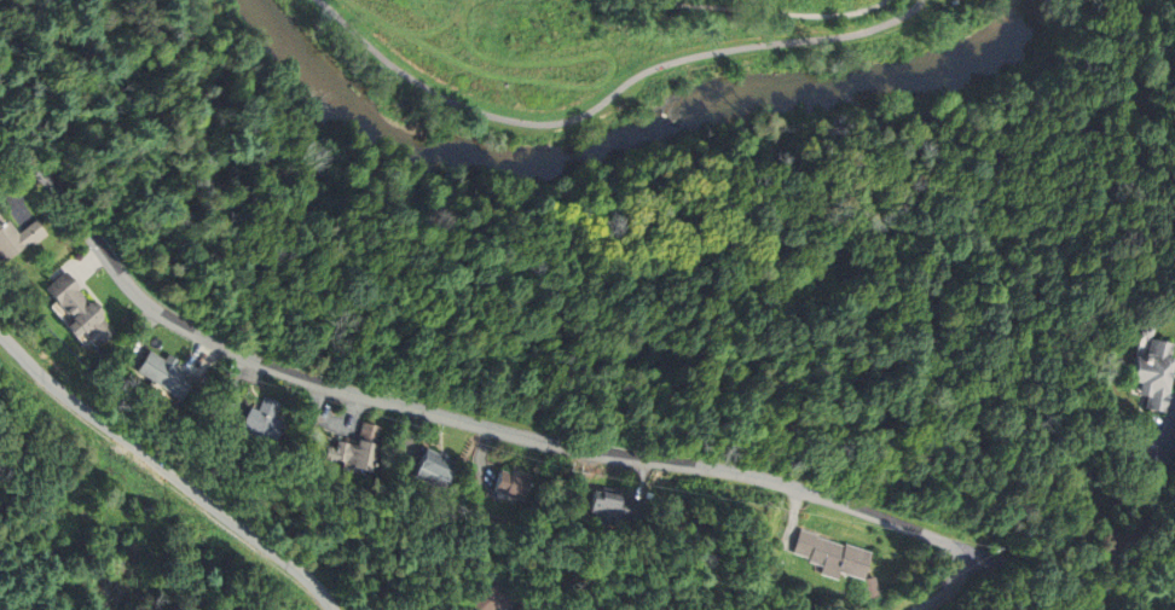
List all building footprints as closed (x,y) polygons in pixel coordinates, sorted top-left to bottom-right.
[(29,239),(0,261),(0,218),(2,221),(6,220),(16,233),(34,220),(45,234),(33,244),(29,239)] [(39,289),(63,269),(76,287),(75,290),(87,304),(91,302),(99,312),(94,315),(106,331),(88,345),(76,330),(75,331),(74,329),(64,336),(57,326),(64,321),(39,289)] [(1164,411),(1173,359),(1168,359),(1170,344),(1141,339),(1141,337),(1144,337),(1148,335),(1150,330),(1146,325),(1141,324),(1138,325),(1135,331),(1139,336),(1139,338),(1136,337),(1129,380),(1139,382),(1136,394),(1146,395),(1145,407),(1164,411)] [(128,372),(144,349),(160,360),(163,354),(174,360),(170,366),(191,378),(175,402),(128,372)] [(247,407),(255,411),(260,396),(278,403),(272,418),(278,422),(267,447),(236,435),(247,407)] [(360,422),(378,428),(374,443),(355,437),(360,422)] [(353,441),(369,447),(359,475),(341,467),(341,465),(317,457),(320,448),(329,451),(332,441),(352,447),(353,441)] [(409,476),(422,448),(451,461),(438,490),(409,476)] [(496,470),(508,474),(509,469),(527,476),(519,501),(488,490),(496,470)] [(586,511),(590,490),(644,502),(639,523),(586,511)] [(792,552),(799,529),(817,534),(816,536),(841,546),(843,542),(870,552),(859,582),(838,575),(835,582),(815,575),(818,565),(808,562),(809,558),(792,552)] [(514,599),(501,609),(496,609),(492,606),(488,609),(462,609),(458,606),(496,576),(514,599)] [(861,580),(874,577),(876,597),(864,598),(861,580)] [(602,605),(599,609),(573,609),(575,606),(579,608),(586,596),(602,605)]
